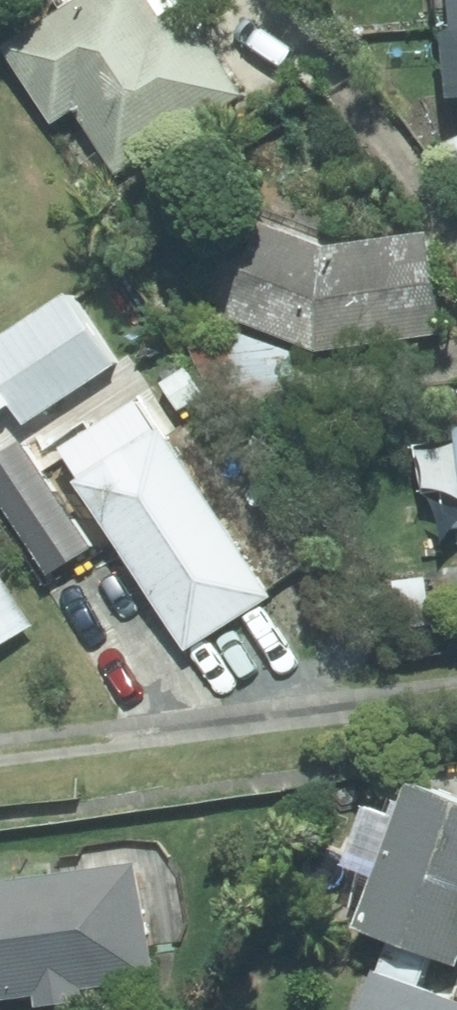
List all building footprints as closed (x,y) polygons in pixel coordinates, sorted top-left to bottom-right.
[(145,0),(75,0),(0,48),(0,50),(50,127),(74,112),(115,175),(243,93),(182,0),(179,0),(155,14),(145,0)] [(324,247),(261,222),(223,316),(251,328),(187,341),(224,408),(297,399),(289,342),(313,352),(443,335),(430,233),(324,247)] [(67,293),(0,338),(0,388),(25,425),(115,364),(67,293)] [(19,456),(0,423),(0,467),(19,456)] [(268,600),(159,426),(74,479),(182,653),(268,600)] [(90,547),(50,485),(12,509),(53,572),(90,547)] [(30,628),(0,578),(0,647),(30,628)] [(348,919),(450,959),(456,941),(456,792),(405,772),(348,919)] [(154,975),(137,855),(0,873),(0,996),(154,975)] [(376,958),(355,1009),(456,1009),(456,990),(376,958)]
